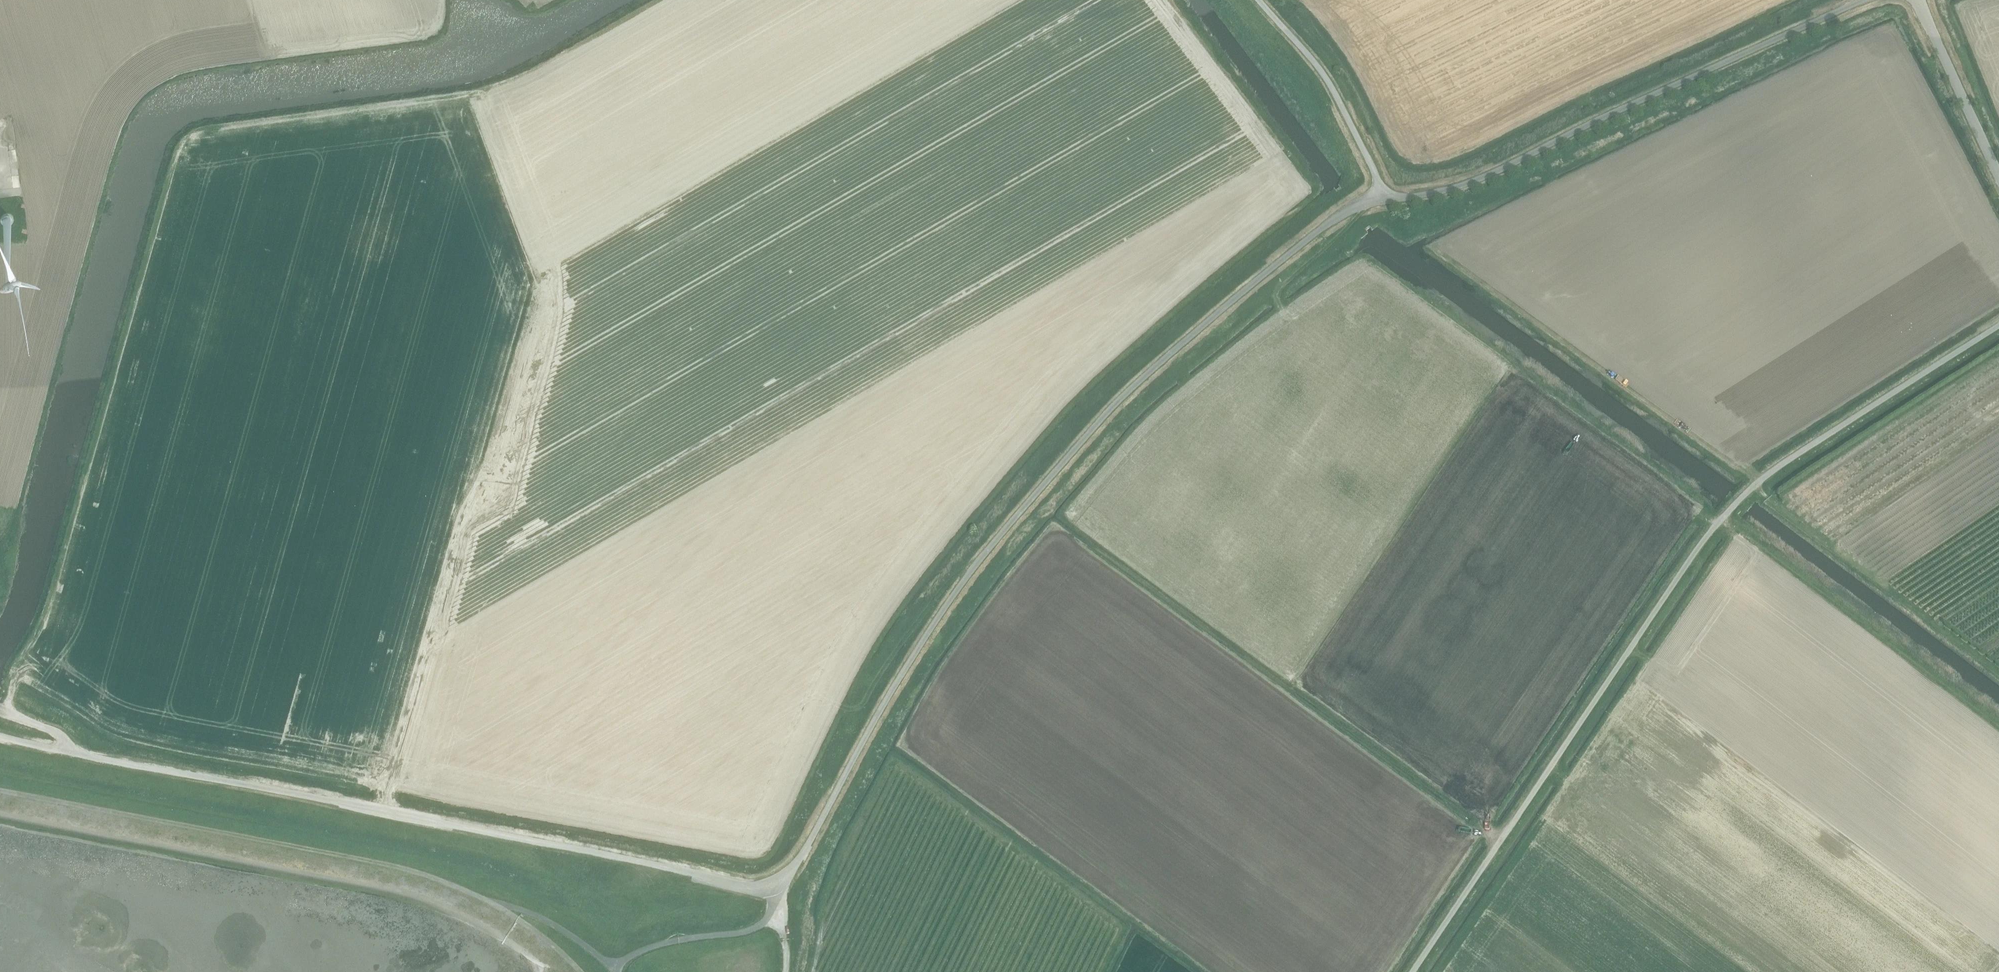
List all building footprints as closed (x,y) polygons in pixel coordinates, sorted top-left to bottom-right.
[(26,166),(19,167),(20,178),(28,177),(26,166)]
